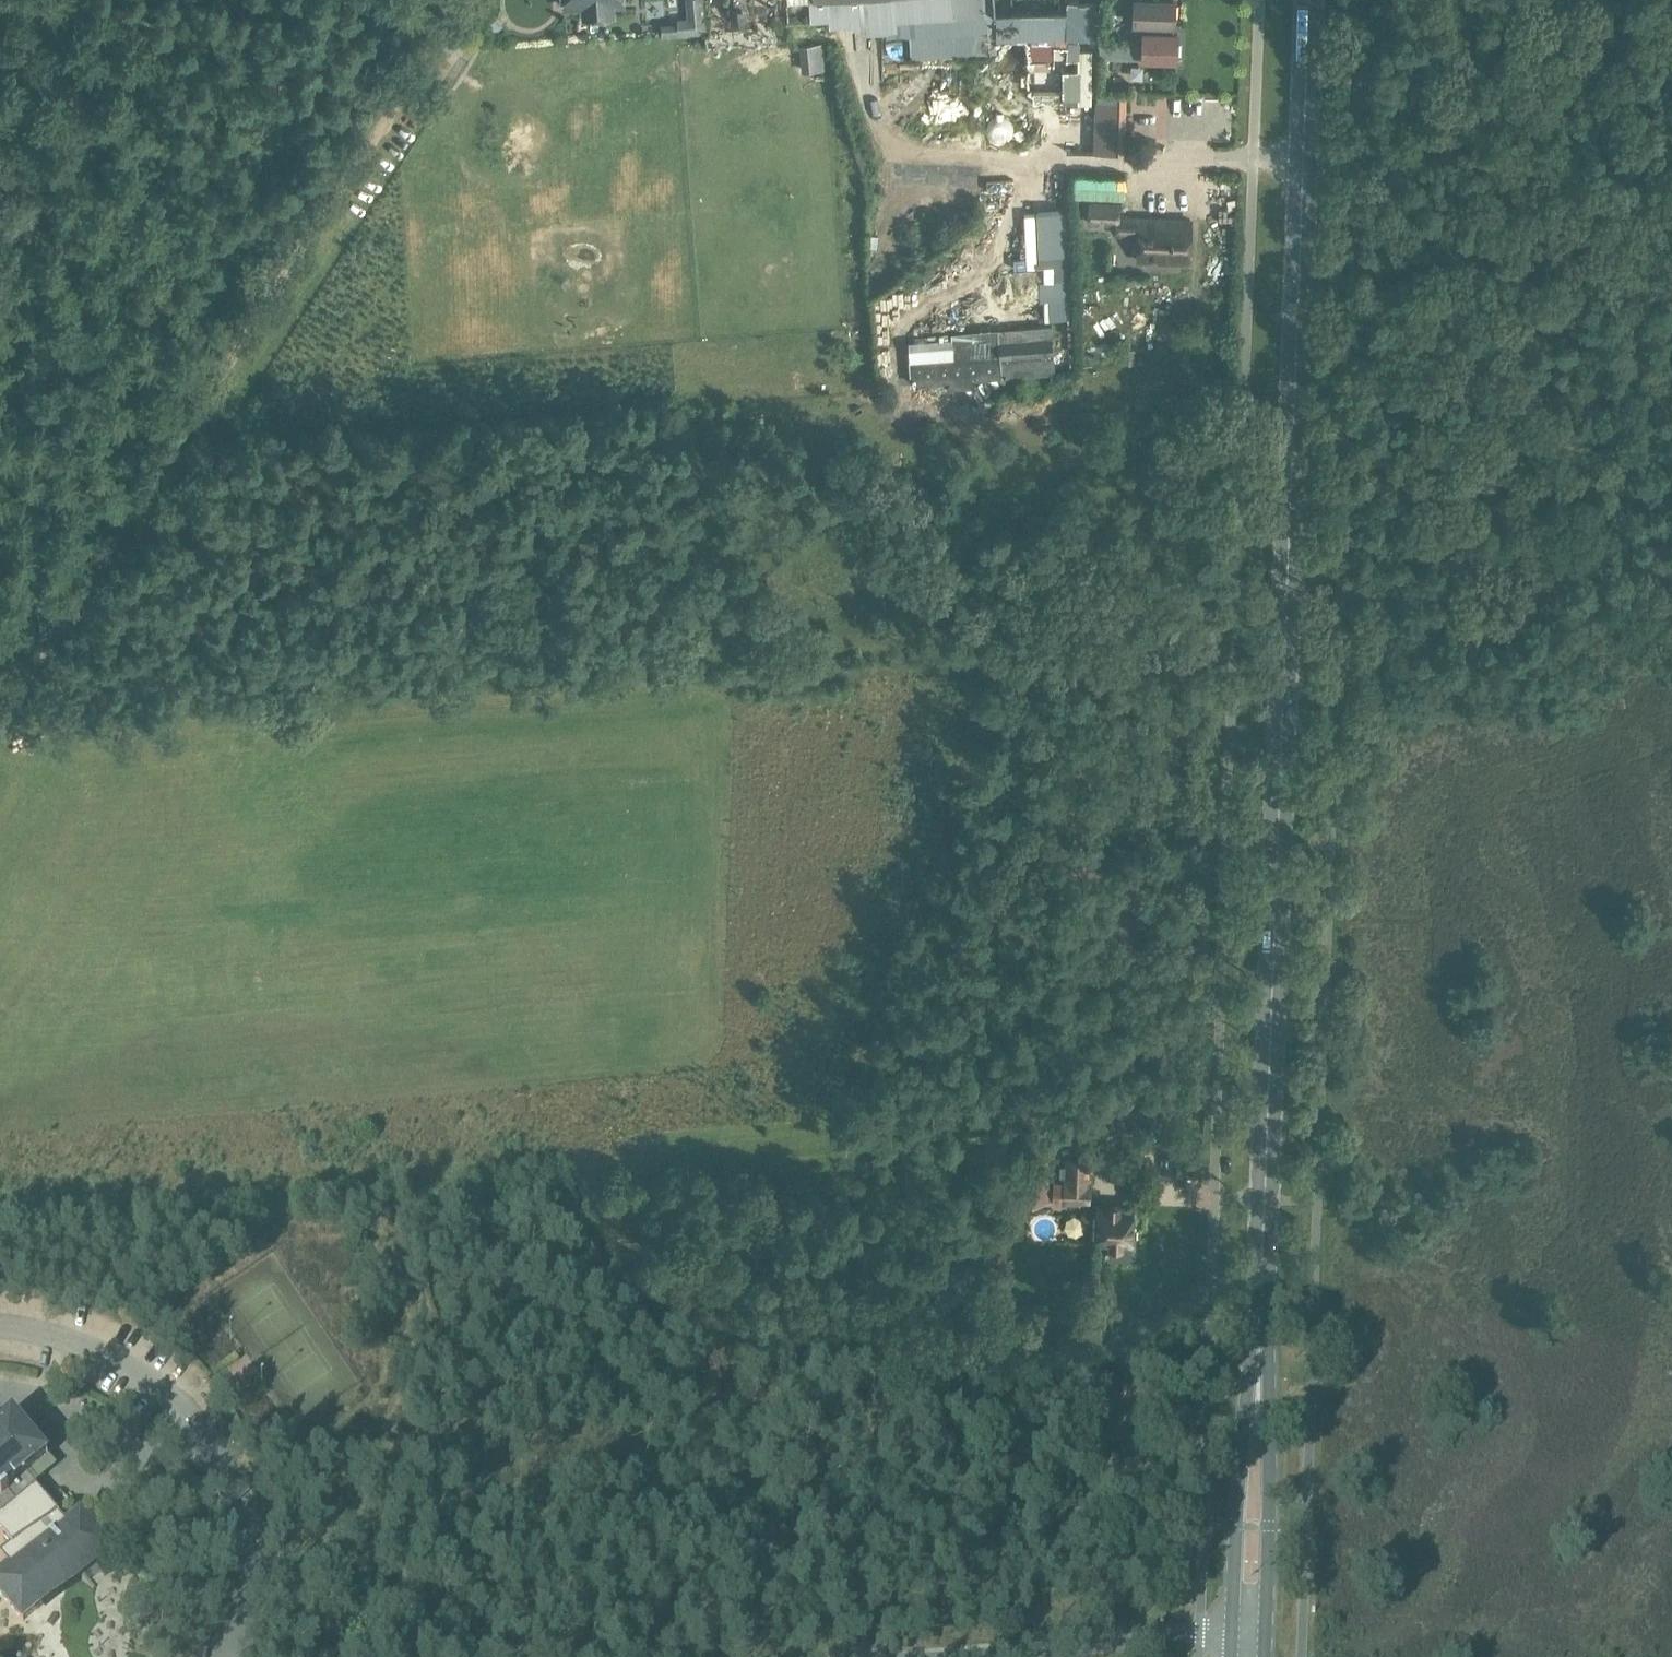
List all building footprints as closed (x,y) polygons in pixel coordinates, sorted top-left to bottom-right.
[(613,14),(613,4),(623,3),(623,0),(565,0),(565,7),(584,5),(585,15),(613,14)] [(1173,26),(1174,26),(1175,2),(1137,0),(1135,0),(1134,24),(1140,24),(1139,33),(1142,34),(1142,38),(1129,37),(1129,50),(1142,51),(1141,57),(1176,59),(1178,34),(1173,34),(1173,26)] [(1188,264),(1191,220),(1119,215),(1119,203),(1090,202),(1091,223),(1116,225),(1116,234),(1140,235),(1138,260),(1188,264)] [(991,258),(991,268),(1033,269),(1033,259),(991,258)] [(905,372),(951,370),(950,356),(904,358),(905,372)] [(943,393),(906,394),(907,410),(944,408),(943,393)] [(1052,1195),(1053,1213),(1086,1212),(1086,1194),(1052,1195)] [(1099,1204),(1098,1242),(1112,1242),(1111,1260),(1129,1261),(1129,1247),(1132,1247),(1133,1205),(1099,1204)] [(27,1566),(3,1587),(24,1612),(101,1545),(80,1520),(71,1528),(25,1473),(46,1455),(13,1416),(0,1427),(0,1534),(27,1566)]
